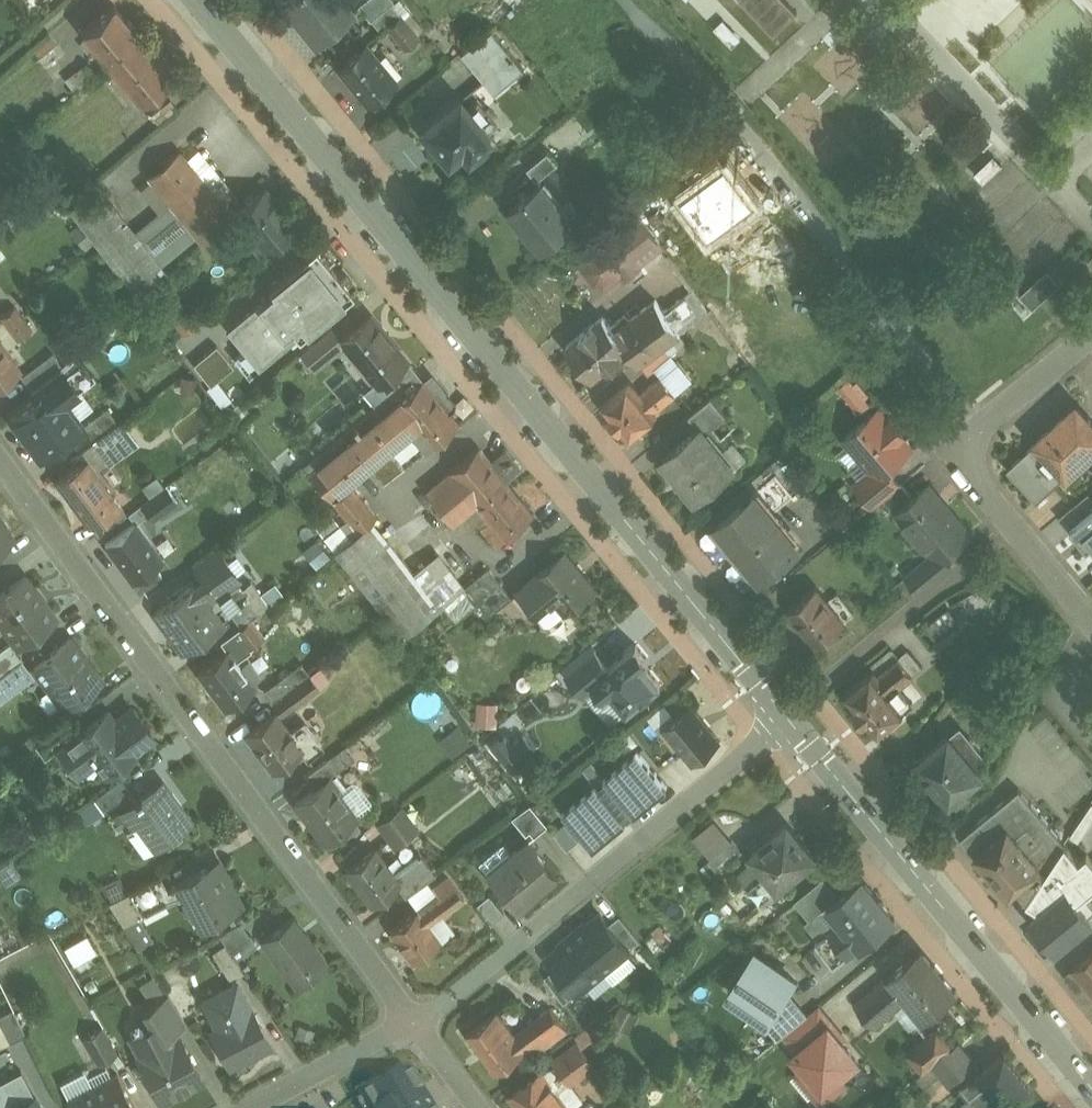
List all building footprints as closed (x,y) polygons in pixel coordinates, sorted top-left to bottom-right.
[(316,40),(353,10),(345,0),(283,0),(316,40)] [(359,4),(371,19),(394,0),(363,0),(359,4)] [(115,4),(83,31),(112,66),(144,40),(115,4)] [(420,38),(402,15),(387,27),(406,49),(420,38)] [(493,32),(462,55),(484,83),(515,58),(493,32)] [(144,40),(112,66),(141,102),(173,75),(144,40)] [(367,44),(338,67),(368,104),(372,101),(375,105),(388,95),(384,91),(397,80),(367,44)] [(447,84),(468,69),(461,60),(440,74),(447,84)] [(77,89),(91,76),(83,67),(69,81),(77,89)] [(468,108),(460,99),(423,129),(425,131),(423,132),(423,137),(429,144),(434,145),(435,143),(449,160),(462,149),(469,158),(493,138),(478,120),(487,112),(477,100),(468,108)] [(236,221),(179,151),(150,175),(174,205),(197,232),(207,245),(236,221)] [(549,151),(529,168),(538,180),(559,163),(549,151)] [(543,182),(510,209),(543,249),(582,217),(569,201),(562,207),(543,182)] [(285,211),(266,188),(235,213),(255,236),(250,240),(261,254),(298,224),(286,209),(285,211)] [(129,242),(91,194),(71,209),(83,224),(95,240),(147,306),(167,291),(151,270),(129,242)] [(174,205),(129,242),(151,270),(197,232),(174,205)] [(616,238),(615,236),(600,248),(601,250),(585,262),(585,272),(596,286),(606,288),(621,276),(626,282),(641,269),(639,266),(661,249),(639,220),(616,238)] [(95,240),(83,224),(75,230),(87,246),(95,240)] [(352,295),(315,248),(269,285),(272,289),(225,327),(243,350),(233,358),(248,378),(352,295)] [(1048,269),(1021,294),(1034,308),(1061,283),(1048,269)] [(693,292),(665,313),(681,335),(709,314),(693,292)] [(178,298),(165,309),(186,334),(199,324),(178,298)] [(613,327),(604,316),(596,323),(595,323),(580,335),(580,336),(567,347),(592,378),(607,366),(610,369),(624,357),(622,354),(629,348),(641,365),(663,348),(671,342),(681,335),(665,313),(656,302),(630,322),(625,317),(613,327)] [(16,306),(2,317),(19,340),(33,330),(16,306)] [(417,371),(370,315),(341,339),(346,346),(367,371),(366,372),(375,383),(377,386),(378,385),(387,396),(417,371)] [(332,329),(300,356),(314,373),(346,346),(341,339),(332,329)] [(0,340),(0,387),(22,371),(0,340)] [(671,342),(663,348),(670,358),(678,352),(671,342)] [(217,344),(193,364),(210,385),(234,365),(217,344)] [(663,348),(641,365),(649,376),(671,359),(670,358),(663,348)] [(54,353),(22,376),(32,388),(62,366),(63,365),(54,353)] [(91,384),(72,359),(63,365),(62,366),(80,391),(91,384)] [(32,388),(31,389),(37,397),(10,416),(42,459),(53,451),(55,446),(54,442),(80,423),(65,402),(80,391),(62,366),(32,388)] [(387,396),(304,465),(310,473),(373,422),(394,405),(424,380),(417,371),(387,396)] [(641,395),(632,383),(603,407),(628,438),(658,414),(656,412),(676,396),(662,378),(641,395)] [(432,379),(428,379),(425,381),(424,380),(394,405),(413,428),(428,447),(429,448),(459,423),(450,411),(451,410),(451,408),(448,404),(449,403),(442,395),(441,395),(438,397),(434,392),(437,389),(437,385),(432,379)] [(841,392),(863,408),(870,400),(848,384),(841,392)] [(712,399),(690,417),(700,429),(701,428),(706,435),(727,417),(712,399)] [(373,422),(310,473),(330,496),(390,447),(413,428),(394,405),(373,422)] [(1008,470),(1038,502),(1091,452),(1091,423),(1077,407),(1008,470)] [(108,408),(69,437),(79,451),(94,441),(119,422),(108,408)] [(879,412),(846,441),(877,478),(911,450),(901,438),(904,435),(893,421),(889,424),(879,412)] [(119,425),(110,432),(125,452),(134,446),(119,425)] [(413,428),(390,447),(405,466),(428,447),(413,428)] [(700,429),(664,458),(697,500),(734,470),(706,435),(701,428),(700,429)] [(95,441),(94,442),(110,464),(125,453),(125,452),(110,432),(109,431),(95,441)] [(86,460),(59,480),(86,517),(89,515),(94,521),(120,503),(98,473),(110,464),(94,442),(95,441),(94,441),(79,451),(86,460)] [(535,515),(479,447),(450,472),(490,522),(483,528),(498,546),(535,515)] [(490,522),(450,472),(427,492),(453,524),(469,511),(483,528),(490,522)] [(890,474),(876,486),(868,476),(855,486),(875,509),(884,502),(901,488),(890,474)] [(776,477),(755,494),(773,516),(794,498),(776,477)] [(352,485),(333,501),(359,533),(370,524),(378,517),(352,485)] [(166,486),(133,510),(141,520),(150,514),(154,520),(178,502),(166,486)] [(901,488),(884,502),(892,512),(894,511),(894,510),(911,496),(903,486),(901,488)] [(971,536),(929,487),(914,499),(911,496),(894,510),(894,511),(914,534),(919,530),(930,542),(925,547),(932,555),(938,563),(944,559),(971,536)] [(773,516),(755,494),(718,525),(762,579),(799,549),(773,516)] [(1090,495),(1064,518),(1075,531),(1091,516),(1091,498),(1090,495)] [(120,503),(94,521),(89,515),(86,517),(99,535),(128,514),(120,503)] [(1075,531),(1091,551),(1091,516),(1075,531)] [(14,538),(0,519),(0,549),(14,538)] [(136,522),(106,544),(134,581),(141,590),(156,579),(162,574),(156,565),(164,559),(163,558),(171,552),(160,538),(152,543),(136,522)] [(387,537),(383,540),(370,524),(359,533),(336,551),(403,638),(463,589),(464,588),(450,569),(425,588),(387,537)] [(919,530),(914,534),(905,540),(923,562),(932,555),(925,547),(930,542),(919,530)] [(320,568),(334,556),(321,540),(306,551),(320,568)] [(218,547),(193,564),(203,578),(228,560),(218,547)] [(597,590),(565,552),(517,592),(535,613),(536,613),(551,600),(556,600),(567,614),(597,590)] [(923,562),(907,576),(922,595),(953,570),(944,559),(938,563),(932,555),(923,562)] [(195,583),(155,612),(184,651),(224,623),(209,603),(238,582),(225,564),(229,561),(228,560),(203,578),(195,584),(195,583)] [(464,588),(463,589),(487,619),(513,598),(489,568),(464,588)] [(26,577),(0,596),(0,619),(20,645),(56,618),(26,577)] [(252,581),(224,602),(242,626),(251,619),(270,605),(252,581)] [(829,603),(817,588),(789,612),(817,647),(846,623),(829,603)] [(855,616),(838,595),(829,603),(846,623),(855,616)] [(551,600),(536,613),(546,626),(551,626),(567,614),(556,600),(551,600)] [(935,620),(943,637),(963,627),(955,610),(935,620)] [(242,626),(237,630),(251,648),(255,645),(265,638),(251,619),(242,626)] [(228,649),(199,671),(227,708),(257,686),(254,682),(260,678),(250,664),(262,654),(255,645),(251,648),(237,630),(222,641),(228,649)] [(636,637),(605,662),(636,699),(666,674),(636,637)] [(72,639),(35,666),(36,668),(39,666),(54,686),(51,688),(66,707),(103,680),(72,639)] [(0,651),(0,676),(23,659),(11,643),(0,651)] [(0,676),(0,701),(35,675),(23,659),(0,676)] [(899,659),(879,676),(875,671),(845,696),(855,708),(853,710),(853,714),(860,723),(865,723),(866,722),(876,734),(906,710),(893,694),(914,677),(899,659)] [(292,688),(288,692),(297,704),(320,687),(311,675),(292,688)] [(284,677),(265,690),(273,701),(287,691),(288,692),(292,688),(284,677)] [(501,687),(477,686),(477,709),(500,709),(501,687)] [(287,691),(273,701),(283,714),(297,704),(288,692),(287,691)] [(692,706),(665,729),(693,764),(721,741),(692,706)] [(79,732),(59,747),(60,748),(74,766),(91,754),(106,773),(138,750),(123,730),(122,731),(109,713),(110,712),(109,711),(79,732)] [(276,713),(246,734),(274,772),(303,751),(308,759),(324,748),(309,727),(302,732),(298,726),(290,732),(276,713)] [(70,720),(36,745),(46,759),(60,748),(59,747),(79,732),(70,720)] [(455,758),(474,744),(460,726),(441,740),(455,758)] [(527,735),(516,744),(509,735),(494,747),(515,771),(540,750),(527,735)] [(955,740),(950,735),(918,761),(950,801),(955,797),(958,801),(970,791),(967,787),(982,774),(968,756),(979,747),(971,737),(964,742),(959,737),(955,740)] [(664,782),(641,754),(567,816),(590,843),(664,782)] [(328,759),(305,776),(314,789),(330,778),(330,779),(338,773),(328,759)] [(122,778),(95,798),(105,812),(132,792),(122,778)] [(314,789),(296,802),(324,840),(358,816),(340,791),(330,779),(330,778),(314,789)] [(191,822),(162,782),(137,800),(138,802),(126,810),(137,825),(138,826),(143,822),(160,845),(191,822)] [(357,782),(352,782),(340,791),(358,816),(371,806),(371,801),(357,782)] [(1020,788),(994,810),(961,837),(987,868),(986,868),(997,881),(998,881),(1009,894),(1018,887),(1028,900),(1066,844),(1020,788)] [(530,804),(512,818),(526,835),(530,832),(534,837),(548,826),(530,804)] [(401,806),(378,823),(396,846),(419,829),(401,806)] [(695,840),(722,868),(743,847),(717,820),(695,840)] [(160,845),(143,822),(138,826),(137,825),(128,832),(146,856),(154,849),(155,849),(160,845)] [(570,823),(557,833),(572,850),(584,840),(570,823)] [(788,823),(751,854),(767,873),(779,888),(816,857),(788,823)] [(529,840),(488,873),(516,907),(557,874),(529,840)] [(1029,917),(1057,950),(1091,923),(1091,914),(1080,900),(1091,890),(1091,858),(1088,852),(1080,860),(1066,844),(1028,900),(1027,902),(1039,909),(1029,917)] [(375,848),(346,870),(372,905),(399,885),(407,896),(436,874),(422,856),(423,855),(419,850),(417,851),(418,856),(394,874),(375,848)] [(219,860),(179,880),(202,925),(242,904),(219,860)] [(767,873),(750,887),(762,902),(779,888),(767,873)] [(161,875),(131,891),(110,901),(124,924),(138,917),(144,914),(140,906),(169,891),(161,875)] [(465,899),(449,878),(435,888),(440,895),(419,911),(429,925),(465,899)] [(841,896),(829,906),(853,937),(862,947),(896,920),(862,879),(841,896)] [(813,919),(829,906),(841,896),(830,882),(816,893),(813,889),(798,901),(813,919)] [(432,884),(410,900),(417,910),(418,910),(419,911),(440,895),(435,888),(432,884)] [(505,913),(490,894),(477,905),(491,924),(505,913)] [(843,945),(853,937),(829,906),(813,919),(808,922),(821,938),(816,942),(835,966),(850,954),(843,945)] [(417,910),(391,930),(414,962),(442,941),(429,925),(419,911),(418,910),(417,910)] [(296,916),(262,941),(297,987),(330,963),(296,916)] [(138,917),(124,924),(139,947),(152,939),(138,917)] [(607,920),(581,940),(607,974),(633,954),(607,920)] [(251,937),(241,922),(220,934),(226,943),(231,951),(251,937)] [(76,966),(100,956),(92,937),(68,947),(76,966)] [(581,994),(607,974),(581,940),(555,961),(558,965),(581,994)] [(231,951),(226,943),(213,952),(232,981),(233,980),(245,972),(240,965),(231,951)] [(940,973),(921,950),(889,976),(909,999),(940,973)] [(757,951),(732,991),(775,1018),(800,977),(757,951)] [(1075,970),(1075,969),(1068,975),(1068,977),(1085,997),(1087,997),(1091,993),(1091,955),(1075,970)] [(248,969),(243,963),(240,965),(245,972),(248,969)] [(567,1005),(581,994),(558,965),(545,975),(567,1005)] [(956,992),(940,973),(909,999),(924,1018),(956,992)] [(136,986),(149,1007),(170,994),(157,974),(136,986)] [(889,976),(854,1007),(873,1030),(909,999),(889,976)] [(251,1010),(237,983),(205,1000),(219,1026),(211,1031),(230,1066),(272,1044),(253,1009),(251,1010)] [(188,1024),(169,994),(149,1007),(161,1046),(180,1036),(177,1031),(188,1024)] [(569,1031),(552,1007),(537,1018),(548,1034),(542,1038),(548,1046),(569,1031)] [(0,1017),(0,1021),(11,1043),(27,1035),(14,1010),(0,1017)] [(516,1034),(498,1011),(467,1034),(496,1073),(527,1050),(527,1049),(516,1034)] [(817,1024),(812,1019),(787,1039),(796,1051),(791,1055),(802,1069),(795,1075),(822,1107),(844,1089),(840,1084),(868,1060),(829,1014),(817,1024)] [(548,1034),(537,1018),(516,1034),(527,1049),(542,1038),(548,1034)] [(118,1055),(102,1028),(85,1038),(100,1065),(118,1055)] [(938,1029),(908,1055),(924,1073),(934,1065),(954,1048),(938,1029)] [(203,1080),(180,1036),(161,1046),(139,1057),(162,1101),(203,1080)] [(580,1043),(555,1061),(556,1063),(571,1083),(572,1084),(597,1065),(580,1043)] [(976,1065),(959,1044),(954,1048),(934,1065),(942,1075),(951,1086),(976,1065)] [(1006,1053),(957,1093),(969,1107),(1016,1107),(1036,1091),(1006,1053)] [(543,1073),(512,1096),(521,1107),(569,1107),(557,1093),(571,1083),(556,1063),(543,1073)] [(414,1064),(366,1093),(375,1107),(441,1107),(414,1064)] [(924,1073),(918,1078),(927,1088),(942,1075),(934,1065),(924,1073)] [(68,1101),(72,1107),(136,1107),(118,1074),(68,1101)] [(582,1090),(604,1104),(612,1091),(590,1078),(582,1090)] [(36,1096),(13,1107),(42,1107),(36,1096)]
